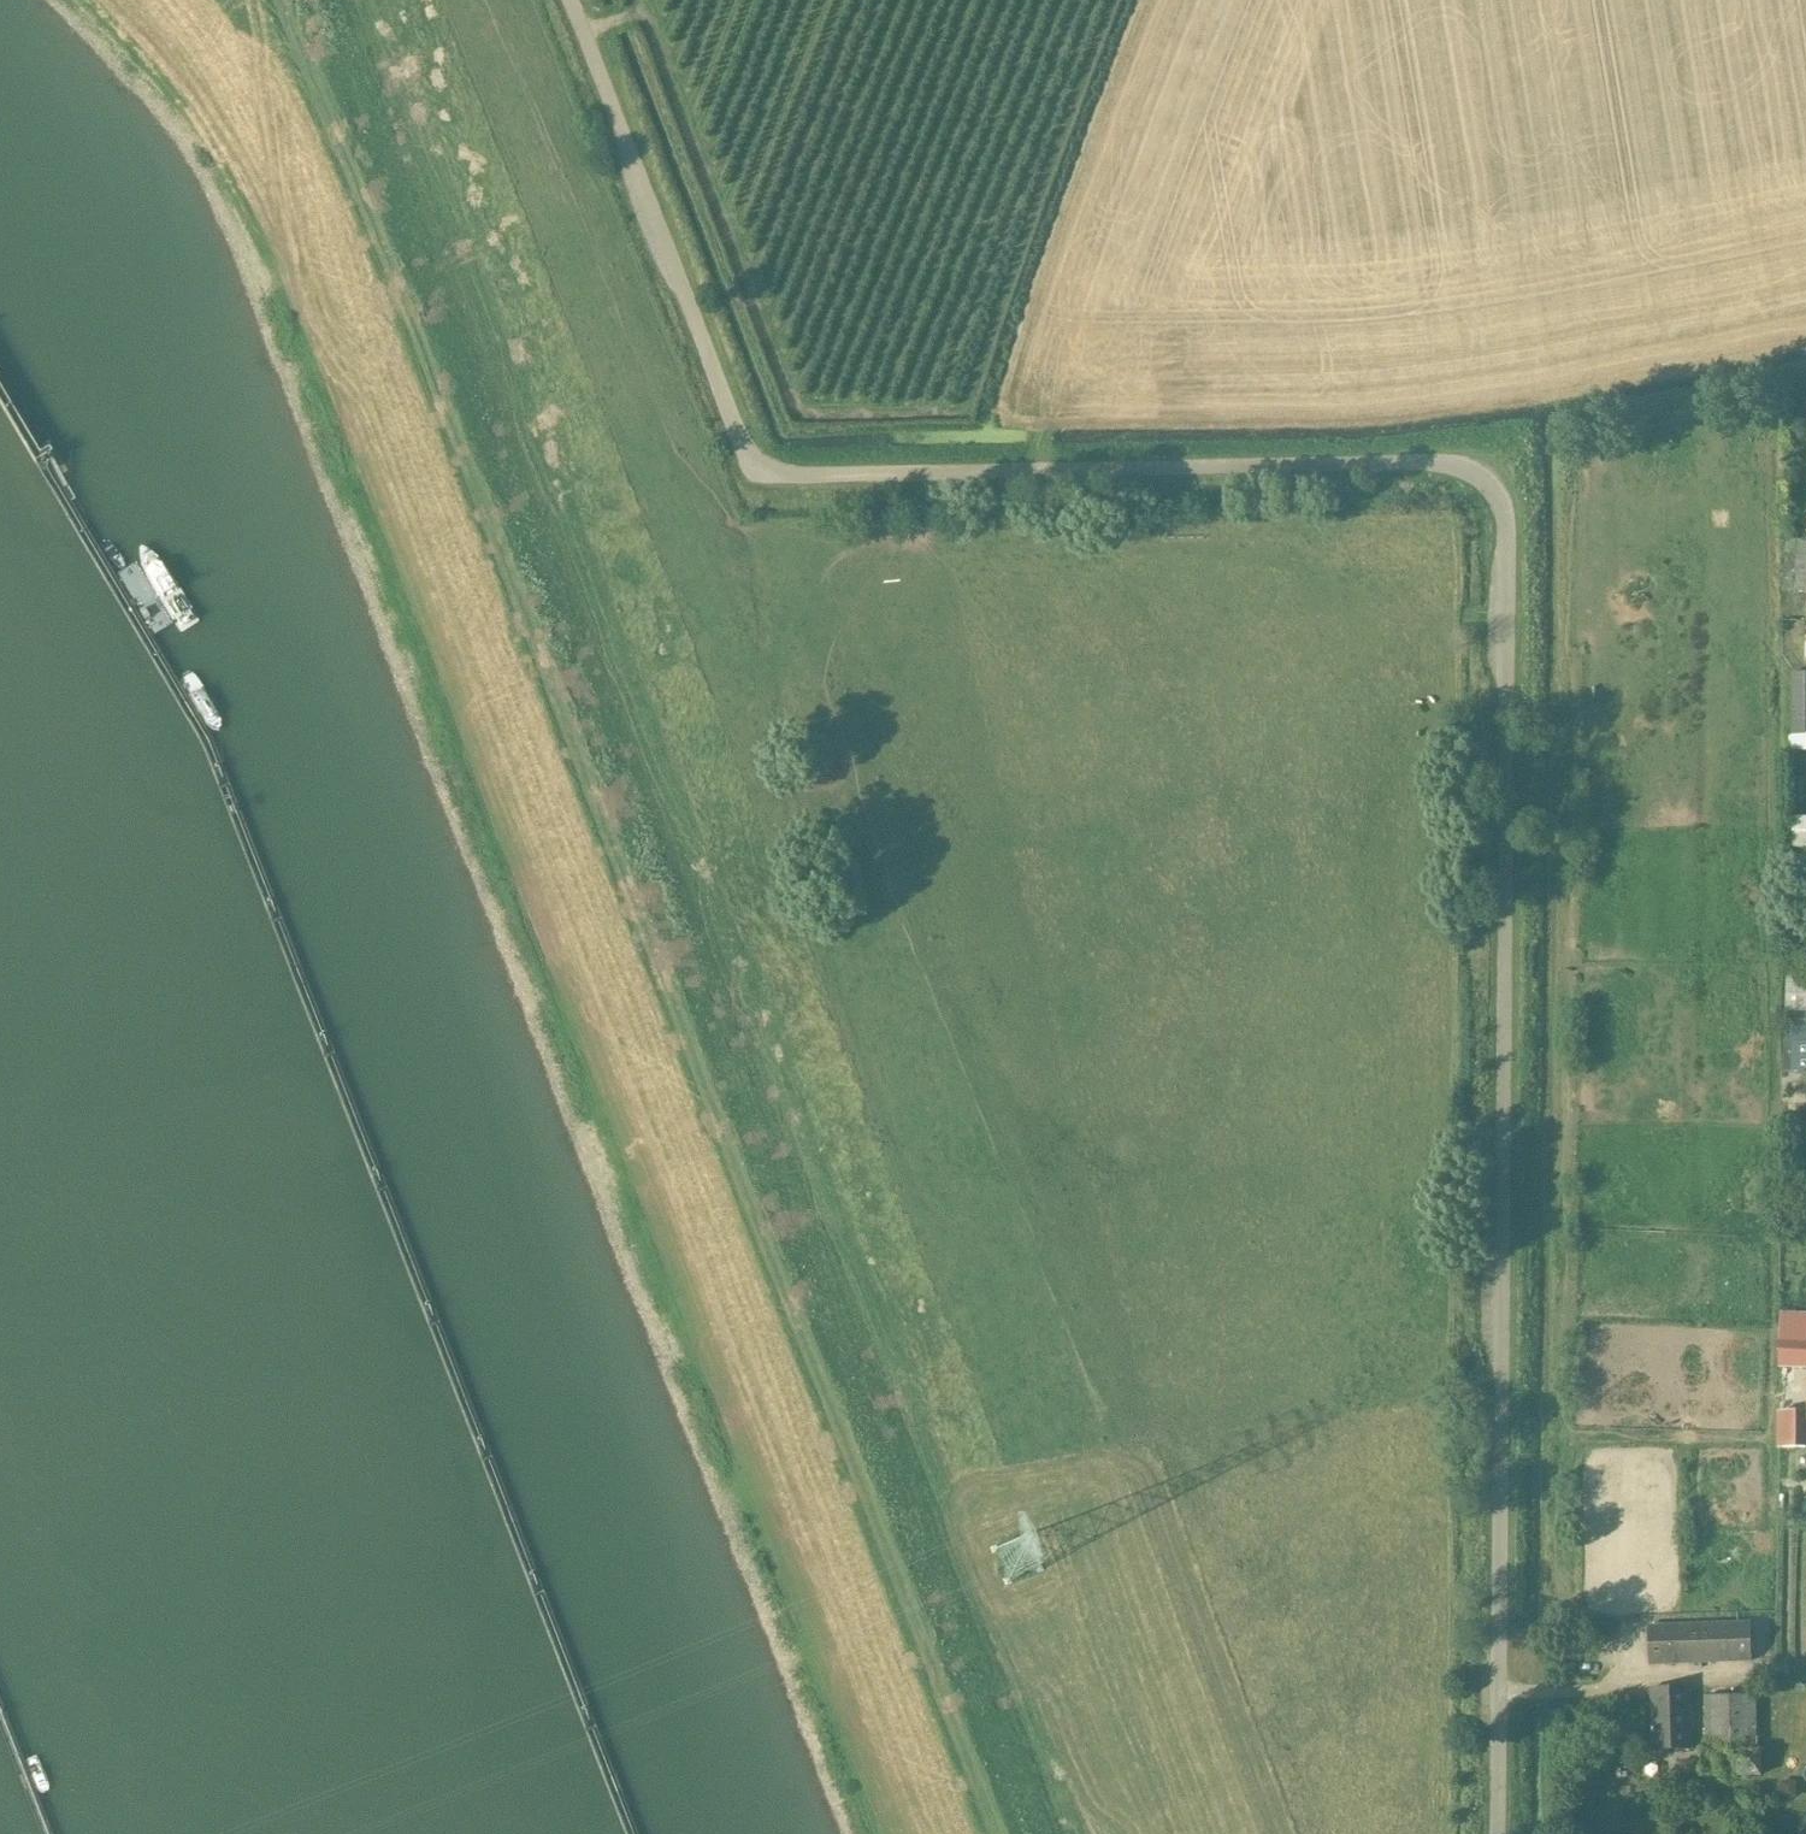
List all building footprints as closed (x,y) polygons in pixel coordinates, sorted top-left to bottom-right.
[(1786,540),(1783,591),(1805,592),(1805,541),(1786,540)] [(1792,737),(1792,750),(1805,750),(1805,673),(1792,674),(1792,737)] [(1791,820),(1791,851),(1805,851),(1805,820),(1791,820)] [(1786,1012),(1805,1013),(1805,972),(1786,971),(1786,1012)] [(1786,1012),(1785,1012),(1785,1026),(1785,1072),(1805,1072),(1805,1013),(1786,1012)] [(1779,1369),(1805,1370),(1805,1315),(1780,1315),(1779,1369)] [(1778,1412),(1778,1449),(1805,1449),(1805,1413),(1778,1412)] [(1649,1626),(1650,1667),(1753,1663),(1751,1622),(1649,1626)] [(1563,1675),(1576,1675),(1576,1653),(1563,1653),(1563,1675)] [(1652,1752),(1694,1751),(1691,1687),(1650,1688),(1652,1752)] [(1761,1749),(1757,1749),(1756,1696),(1706,1698),(1708,1749),(1701,1749),(1701,1778),(1761,1776),(1761,1749)]
